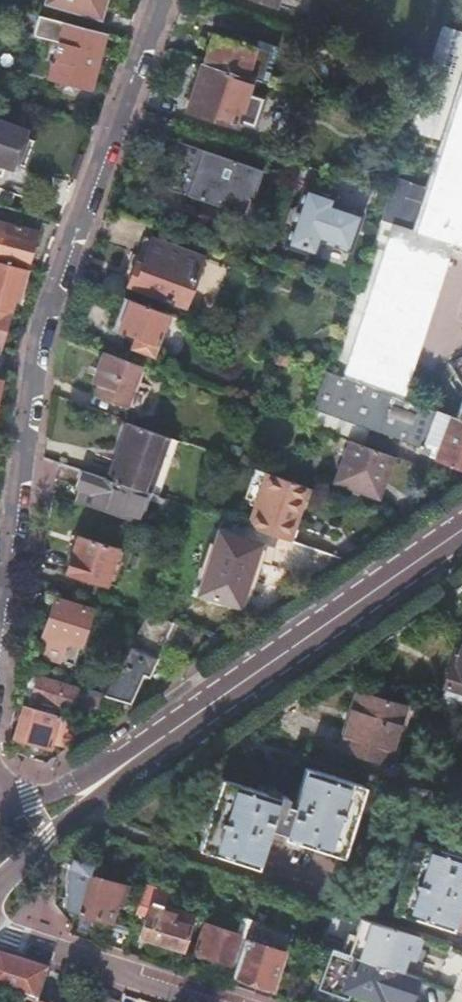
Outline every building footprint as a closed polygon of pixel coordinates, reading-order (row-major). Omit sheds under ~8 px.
[(45,3),(65,8),(67,2),(102,12),(106,0),(46,0),(45,3)] [(64,22),(40,15),(34,35),(59,41),(49,78),(91,89),(107,34),(64,22)] [(333,373),(389,393),(428,272),(406,265),(417,231),(453,242),(460,244),(461,237),(461,31),(443,25),(429,70),(410,130),(445,141),(429,188),(394,178),(389,195),(409,202),(400,226),(396,237),(378,230),(357,297),(342,344),(342,345),(333,371),(333,373)] [(213,33),(203,63),(251,78),(261,81),(270,51),(213,33)] [(251,78),(203,63),(187,112),(235,127),(236,124),(239,125),(240,121),(253,126),(263,99),(246,93),(251,78)] [(326,106),(323,116),(342,122),(345,113),(326,106)] [(2,177),(6,164),(11,166),(13,161),(24,164),(32,140),(21,136),(23,131),(0,123),(0,176),(2,177)] [(257,187),(263,170),(178,140),(172,157),(206,169),(257,187)] [(254,196),(257,187),(206,169),(172,157),(162,186),(241,213),(248,194),(254,196)] [(305,186),(299,202),(360,224),(364,214),(334,204),(337,197),(305,186)] [(381,220),(378,230),(396,237),(400,226),(409,202),(389,195),(381,220)] [(360,224),(299,202),(298,205),(291,209),(288,218),(292,225),(285,246),(316,256),(321,241),(351,251),(360,224)] [(27,270),(37,232),(0,222),(0,263),(27,270)] [(389,393),(403,399),(453,242),(417,231),(406,265),(428,272),(389,393)] [(135,263),(127,285),(185,306),(202,257),(151,239),(142,265),(135,263)] [(27,270),(0,263),(0,310),(9,312),(10,313),(14,301),(18,302),(27,270)] [(167,313),(123,297),(111,330),(136,339),(133,347),(152,355),(167,313)] [(9,312),(0,310),(0,347),(9,312)] [(290,357),(271,350),(267,361),(286,368),(290,357)] [(103,353),(92,383),(97,384),(93,394),(125,405),(140,366),(103,353)] [(322,389),(407,420),(461,440),(461,420),(452,416),(451,416),(450,421),(398,401),(328,374),(322,389)] [(322,389),(316,407),(392,435),(461,460),(461,440),(407,420),(322,389)] [(452,416),(461,420),(461,390),(452,416)] [(316,407),(314,413),(354,428),(397,444),(438,459),(461,468),(461,460),(392,435),(316,407)] [(145,492),(150,494),(158,496),(176,440),(127,423),(110,480),(145,492)] [(354,428),(349,441),(392,456),(397,444),(354,428)] [(392,456),(349,441),(335,482),(378,497),(392,456)] [(265,473),(254,469),(243,502),(255,506),(265,473)] [(82,490),(77,503),(135,521),(145,492),(110,480),(82,470),(77,488),(82,490)] [(255,506),(248,527),(288,541),(293,526),(297,514),(300,515),(308,489),(265,473),(255,506)] [(288,541),(292,542),(297,528),(293,526),(288,541)] [(77,537),(66,573),(105,585),(117,549),(77,537)] [(254,560),(213,546),(197,593),(239,606),(254,560)] [(73,672),(81,647),(93,611),(56,599),(44,635),(51,637),(44,658),(61,663),(59,667),(73,672)] [(148,615),(105,693),(130,701),(144,672),(150,674),(170,622),(154,617),(148,615)] [(456,650),(444,687),(461,693),(461,652),(456,650)] [(34,676),(32,683),(38,685),(34,698),(43,701),(42,705),(58,710),(60,706),(69,709),(72,710),(73,707),(77,694),(88,697),(90,698),(99,701),(101,696),(62,685),(34,676)] [(38,685),(32,683),(27,696),(34,698),(38,685)] [(413,708),(415,699),(379,688),(377,697),(358,690),(340,747),(350,750),(386,762),(405,705),(413,708)] [(84,710),(88,697),(77,694),(73,707),(84,710)] [(60,715),(24,705),(14,738),(50,748),(52,742),(60,715)] [(60,715),(52,742),(61,744),(69,718),(60,715)] [(220,778),(198,848),(256,866),(269,827),(284,832),(282,836),(342,855),(365,785),(306,767),(293,805),(285,802),(287,795),(280,793),(278,796),(220,778)] [(393,911),(452,930),(461,898),(461,854),(416,840),(393,911)] [(91,863),(70,856),(66,867),(66,907),(77,911),(88,874),(91,863)] [(88,874),(77,911),(110,922),(118,898),(123,900),(127,887),(88,874)] [(161,887),(147,882),(137,912),(146,915),(140,935),(181,948),(194,909),(165,898),(161,911),(154,909),(161,887)] [(251,919),(254,909),(245,906),(241,915),(251,919)] [(244,939),(251,919),(241,915),(234,934),(201,923),(192,951),(235,966),(244,939)] [(284,952),(244,939),(235,966),(232,975),(272,988),(284,952)] [(332,947),(317,990),(348,1000),(350,992),(379,1001),(380,1001),(382,996),(400,1001),(410,1001),(418,977),(354,955),(332,947)] [(21,996),(33,1001),(45,969),(0,954),(0,988),(21,996)]
